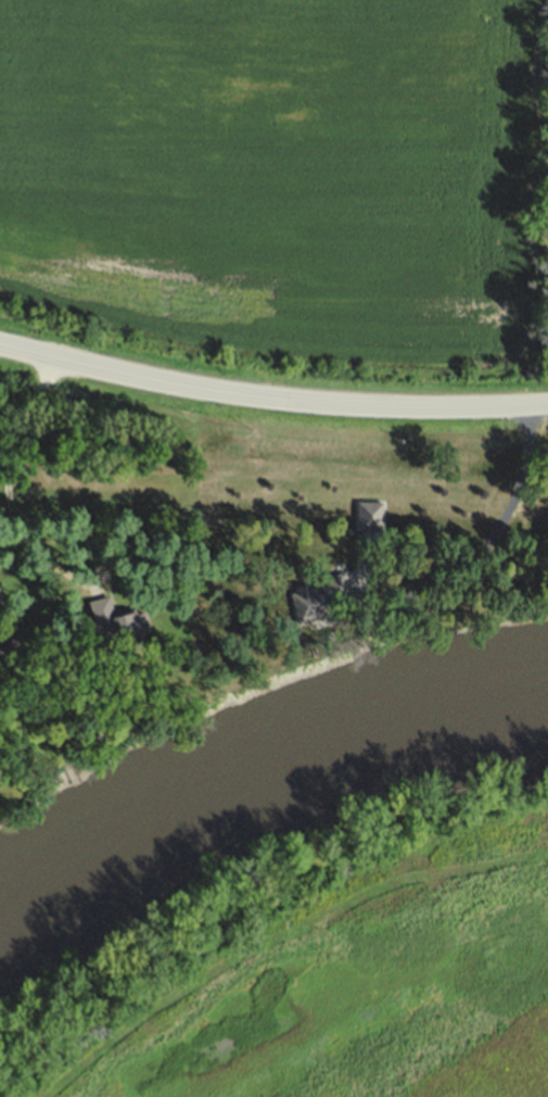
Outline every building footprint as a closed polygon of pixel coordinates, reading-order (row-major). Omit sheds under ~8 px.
[(359,503),(359,527),(383,528),(383,503),(359,503)] [(291,595),(298,626),(346,614),(340,584),(332,587),(330,577),(315,580),(317,590),(309,592),(308,588),(297,591),(298,594),(291,595)] [(87,604),(94,640),(114,635),(116,648),(149,642),(143,616),(110,622),(105,600),(87,604)]
